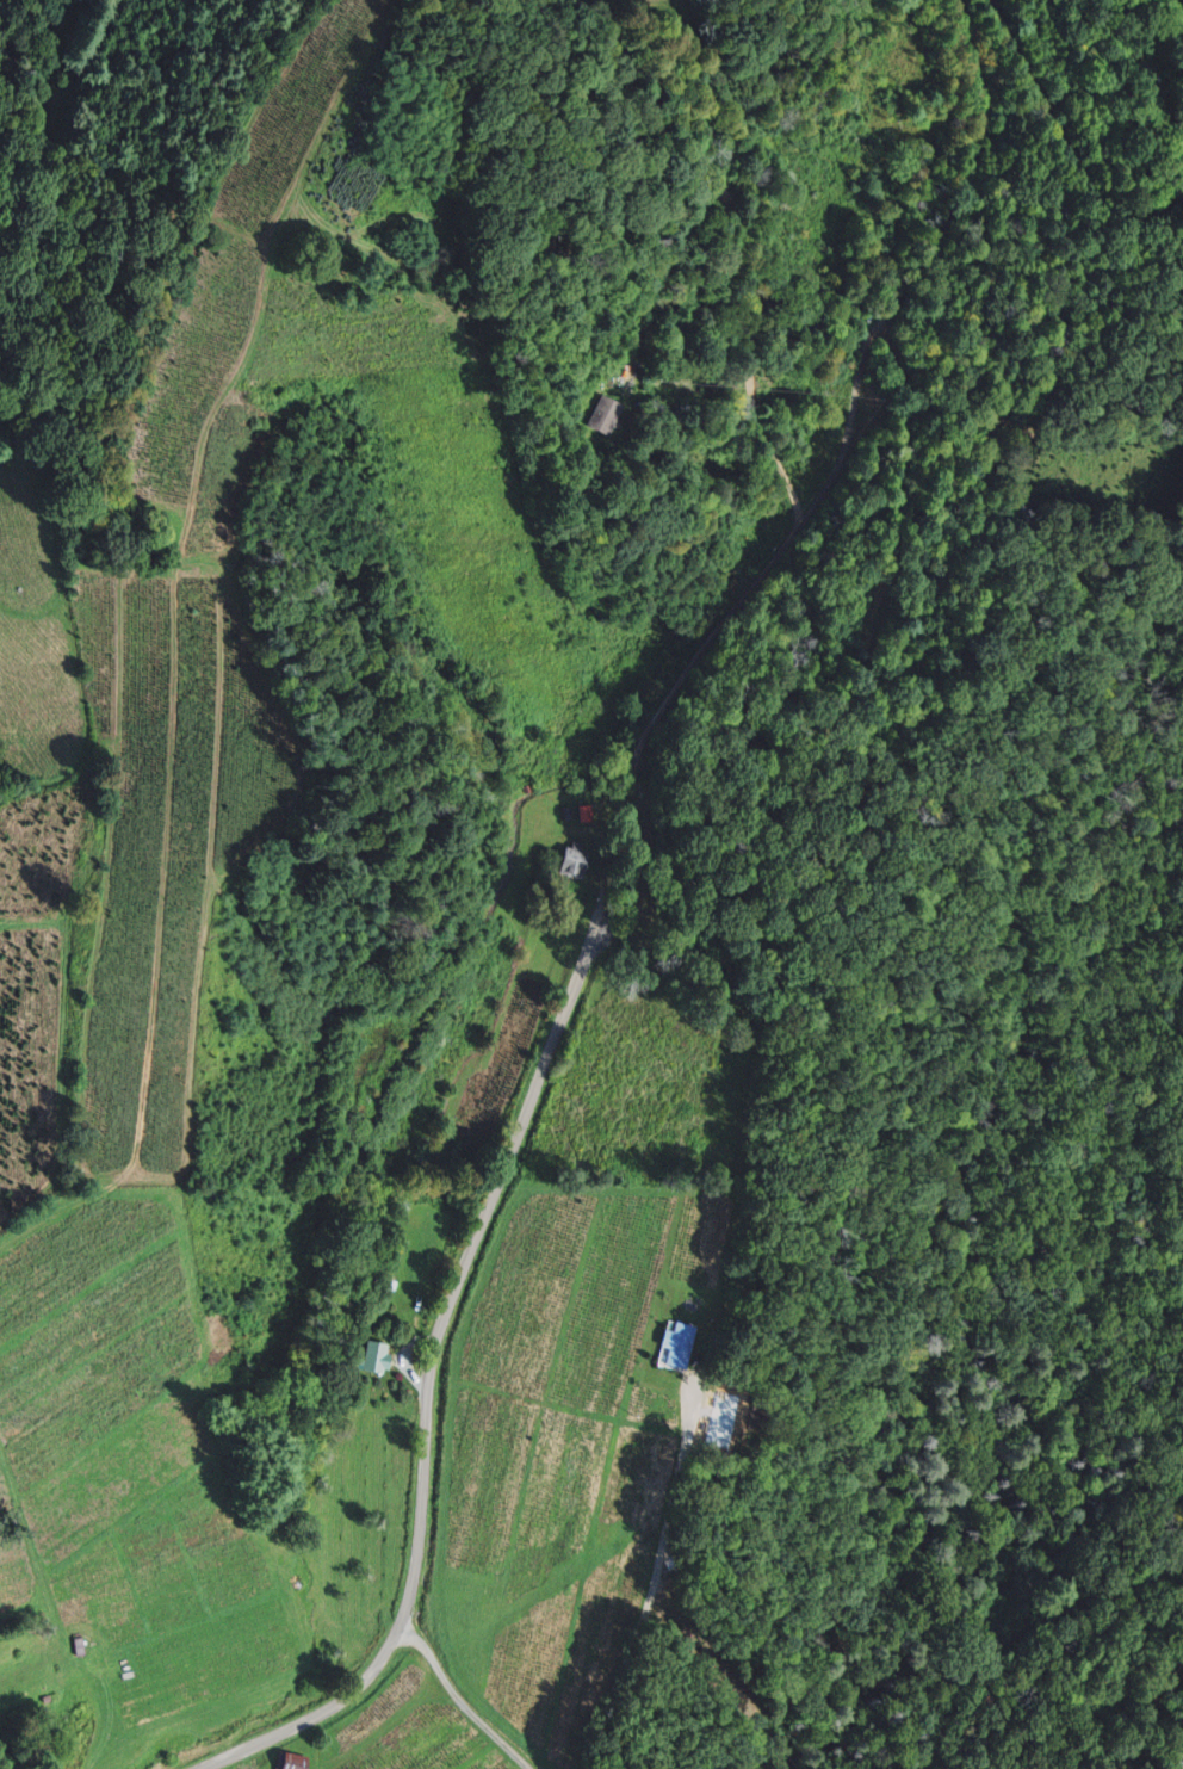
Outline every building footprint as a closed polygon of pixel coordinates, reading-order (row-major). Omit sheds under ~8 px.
[(590,427),(610,437),(627,404),(607,394),(590,427)] [(580,878),(583,845),(556,843),(553,875),(580,878)] [(655,1347),(661,1348),(655,1366),(681,1373),(694,1329),(663,1320),(655,1347)] [(372,1375),(378,1346),(356,1341),(350,1370),(372,1375)] [(92,1637),(76,1641),(80,1656),(96,1652),(92,1637)] [(299,1756),(268,1756),(268,1768),(299,1768),(299,1756)]
